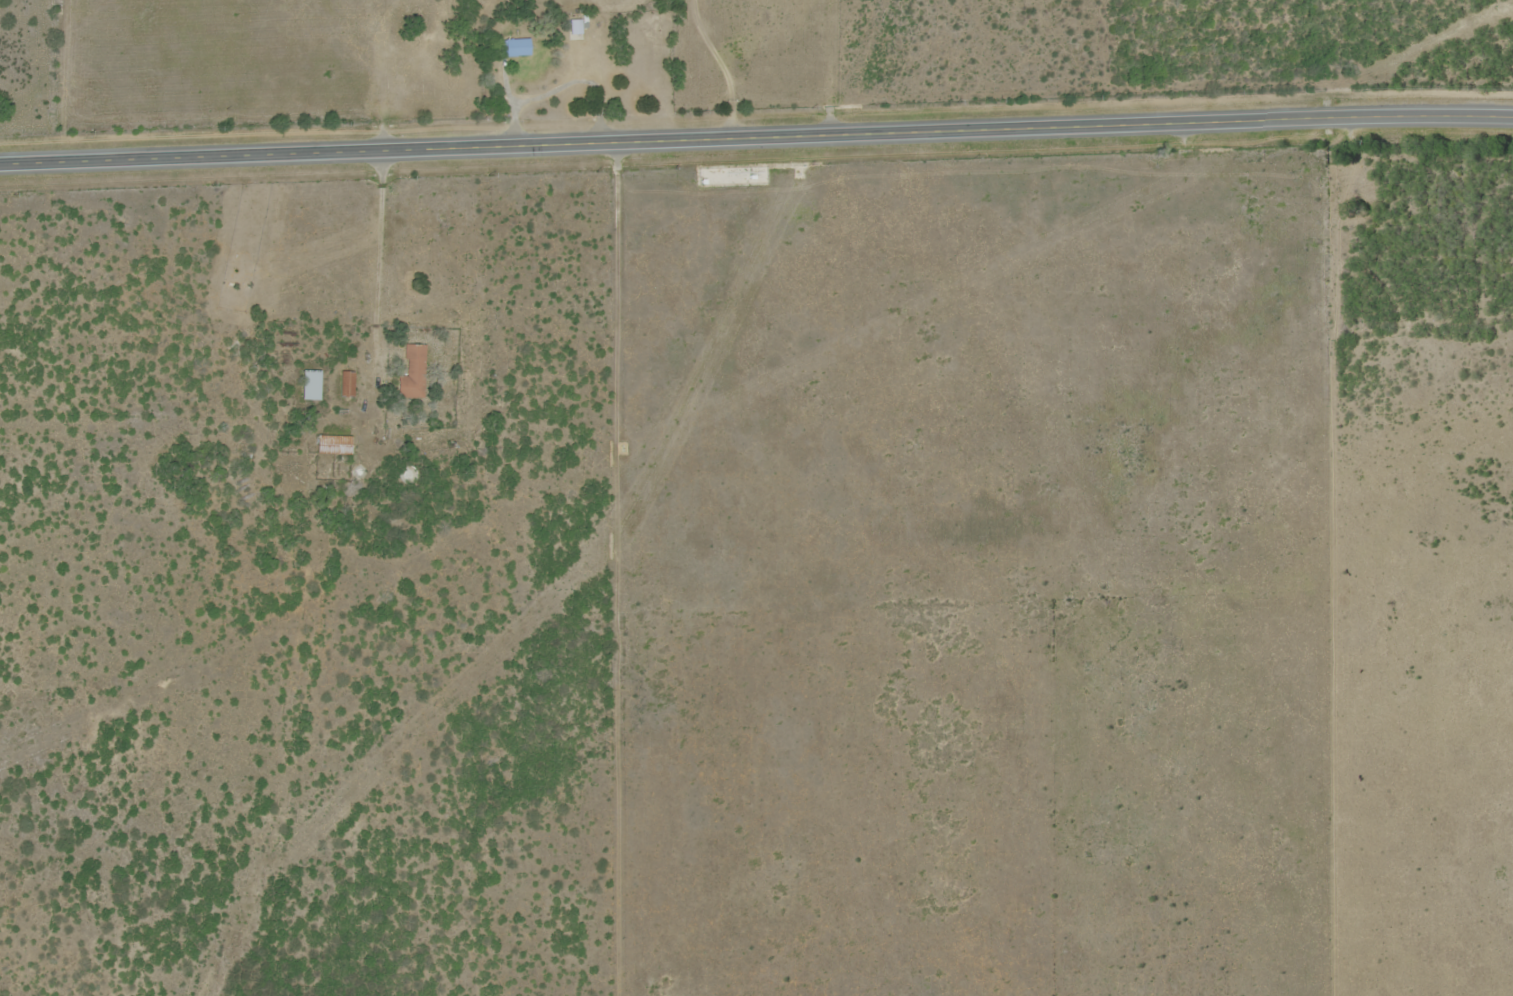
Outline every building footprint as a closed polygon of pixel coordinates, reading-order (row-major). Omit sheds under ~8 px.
[(569,20),(569,37),(580,37),(580,20),(569,20)] [(527,55),(526,38),(497,39),(498,56),(527,55)] [(420,398),(421,344),(402,343),(402,375),(393,375),(393,397),(420,398)] [(298,399),(315,399),(315,370),(298,370),(298,399)] [(351,397),(351,370),(338,370),(338,397),(351,397)] [(313,453),(348,453),(348,435),(313,435),(313,453)]
